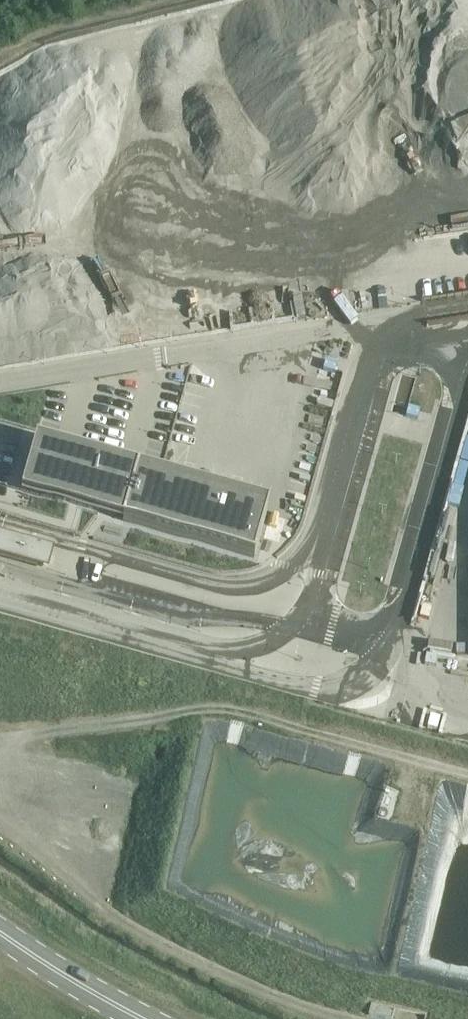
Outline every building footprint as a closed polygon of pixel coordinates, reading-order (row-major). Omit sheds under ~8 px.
[(338,362),(327,359),(324,369),(335,372),(338,362)] [(420,410),(409,407),(406,417),(418,420),(420,410)] [(36,438),(21,492),(32,496),(34,496),(67,505),(70,506),(75,508),(82,510),(94,513),(98,514),(253,558),(254,558),(269,503),(36,438)] [(0,534),(0,556),(38,567),(44,545),(0,533),(0,534)] [(388,693),(379,690),(373,713),(382,715),(388,693)]
